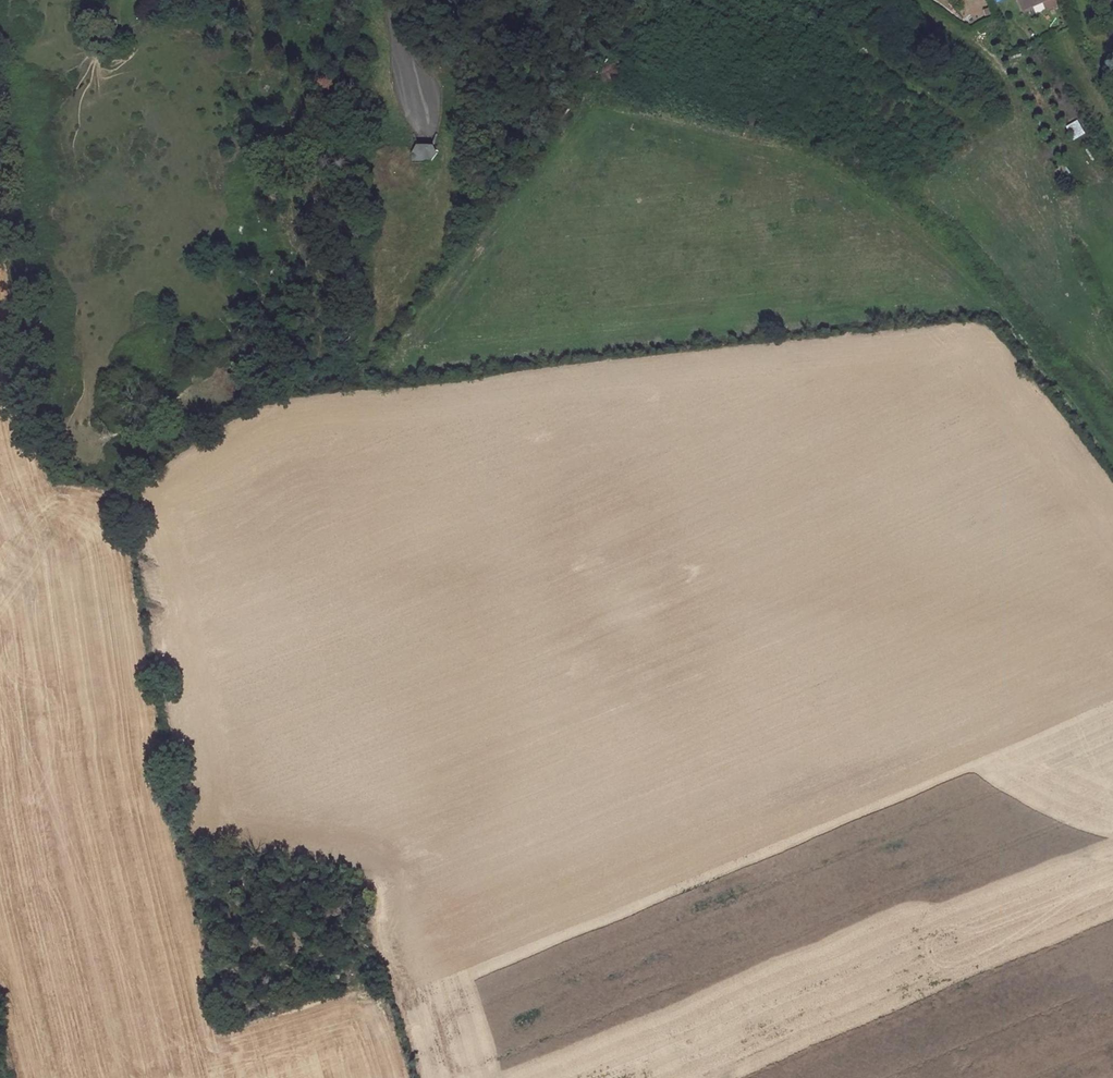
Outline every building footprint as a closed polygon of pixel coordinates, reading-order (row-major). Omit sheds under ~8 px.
[(1024,11),(1045,2),(1048,0),(1019,0),(1024,11)] [(1057,0),(1048,0),(1045,2),(1048,9),(1059,4),(1057,0)] [(116,19),(106,21),(108,42),(119,41),(116,19)] [(417,144),(413,153),(413,162),(430,162),(438,152),(433,145),(417,144)] [(236,316),(222,319),(224,335),(238,332),(236,316)]
